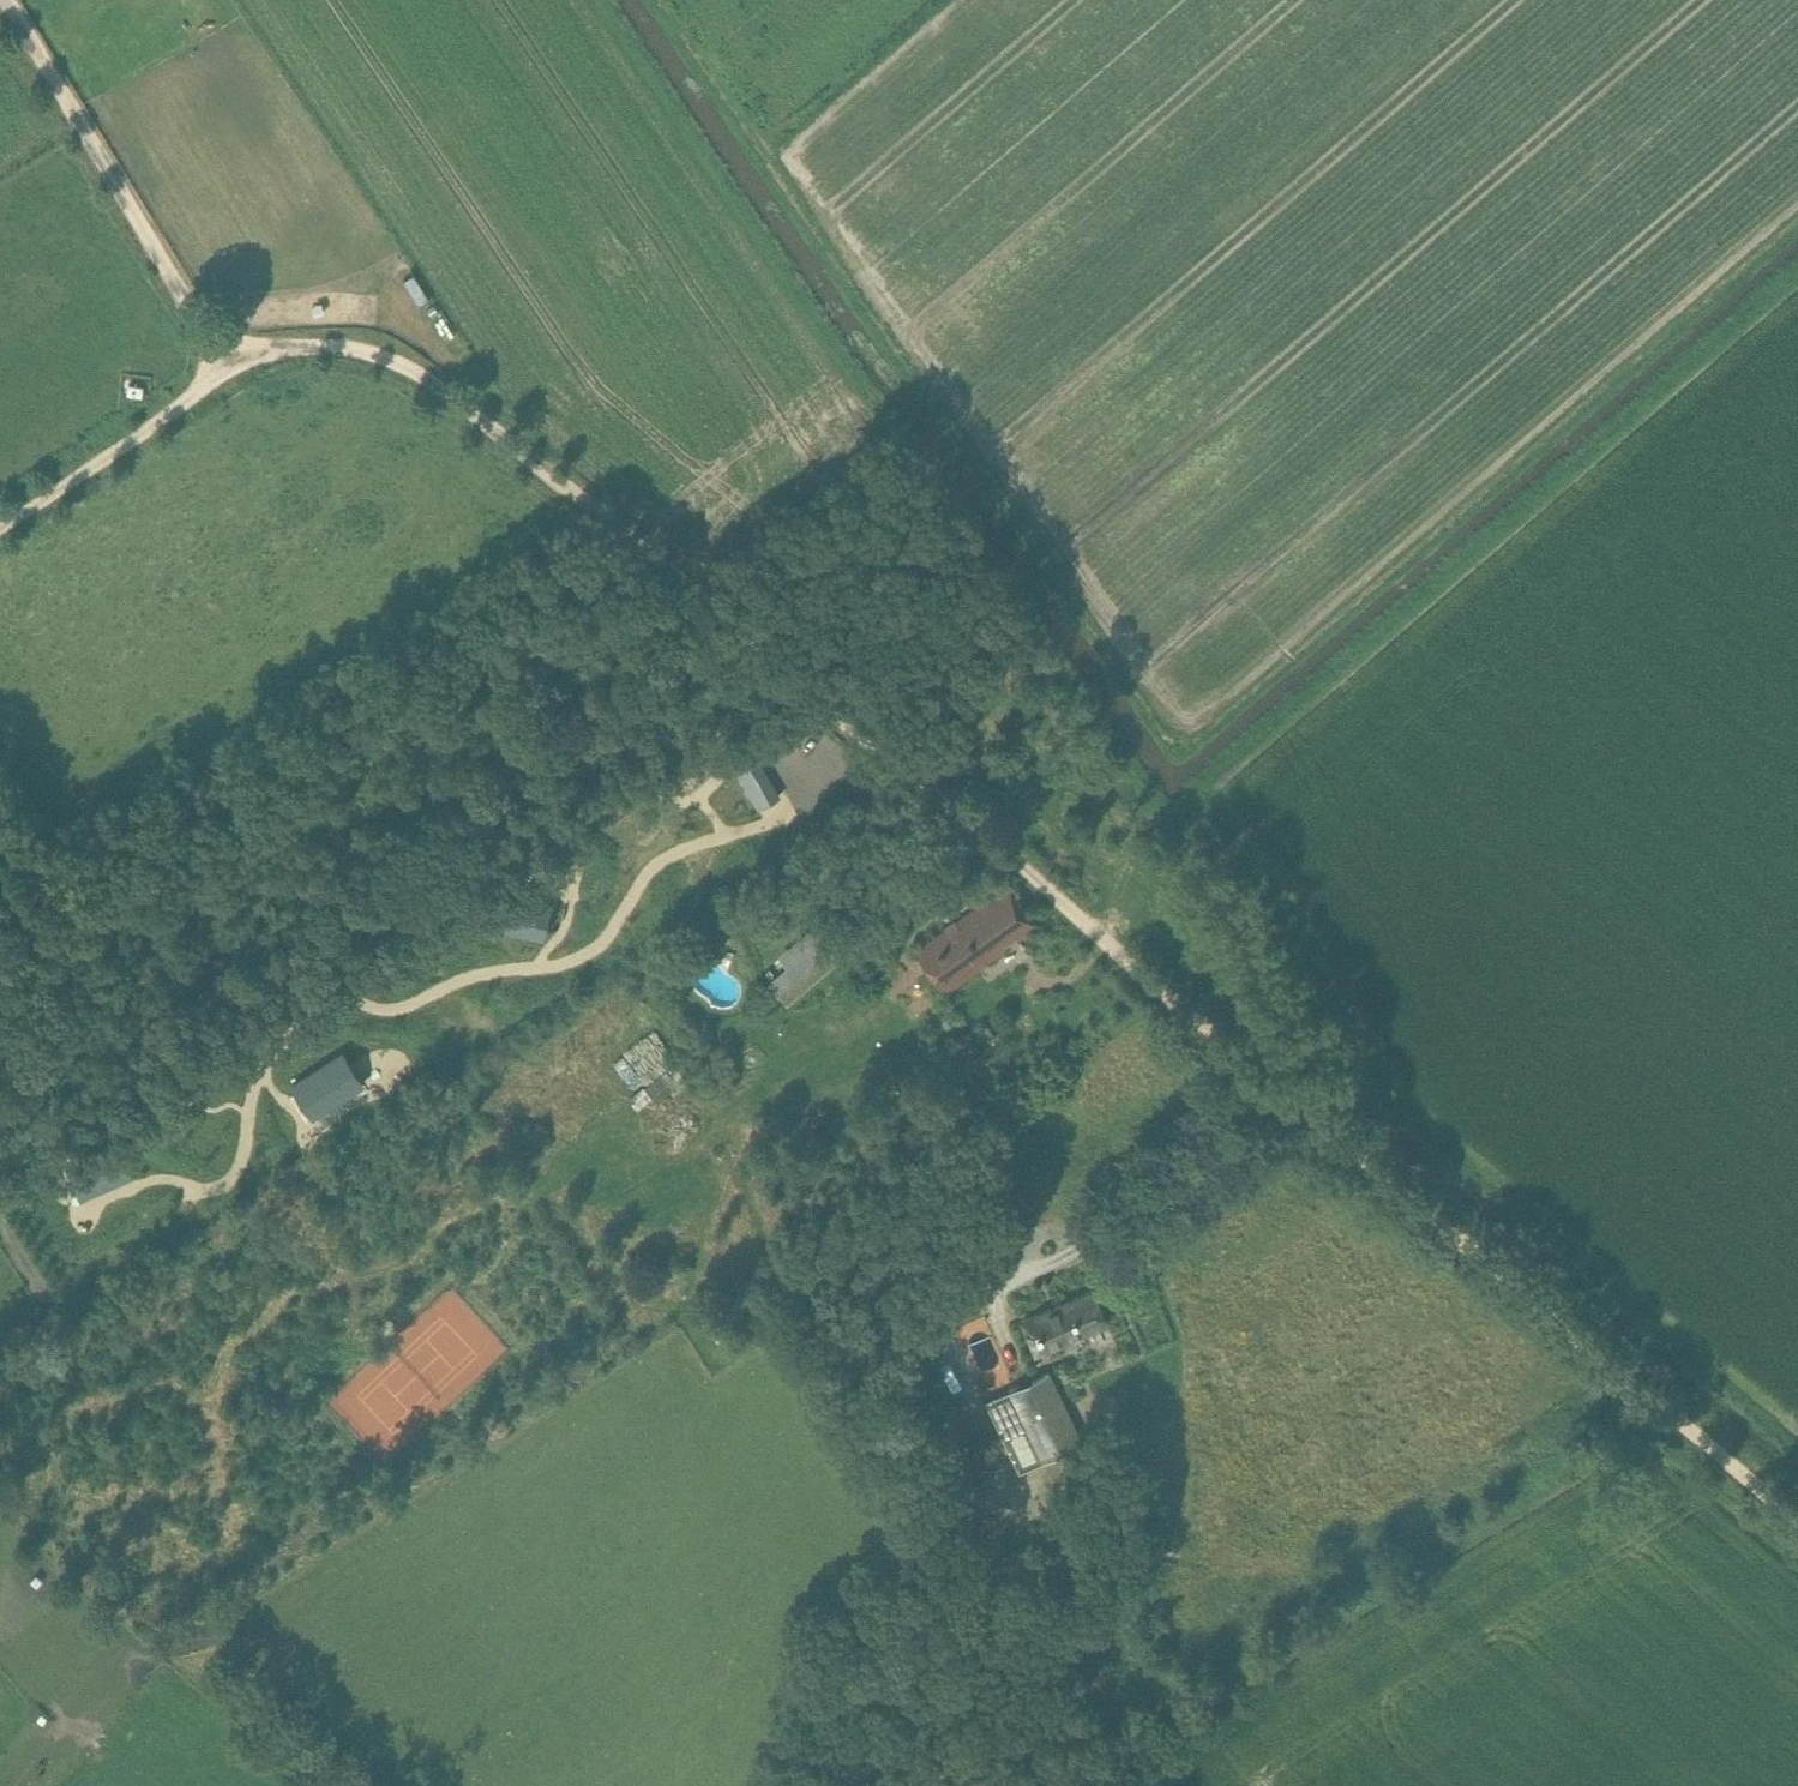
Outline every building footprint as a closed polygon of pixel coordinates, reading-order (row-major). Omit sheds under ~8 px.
[(752,745),(730,757),(749,791),(771,779),(752,745)] [(1008,885),(921,948),(951,990),(992,961),(988,956),(1021,933),(1022,935),(1037,924),(1008,885)] [(490,894),(485,923),(543,935),(549,906),(490,894)] [(343,1052),(293,1084),(313,1116),(364,1084),(343,1052)] [(200,1085),(191,1092),(197,1102),(207,1095),(200,1085)] [(120,1144),(69,1168),(82,1200),(134,1176),(120,1144)] [(1023,1320),(1037,1353),(1107,1323),(1094,1290),(1023,1320)] [(382,1339),(395,1326),(389,1319),(375,1332),(382,1339)] [(1049,1373),(1008,1392),(1041,1461),(1081,1441),(1049,1373)] [(927,1422),(958,1492),(986,1479),(957,1409),(927,1422)]
